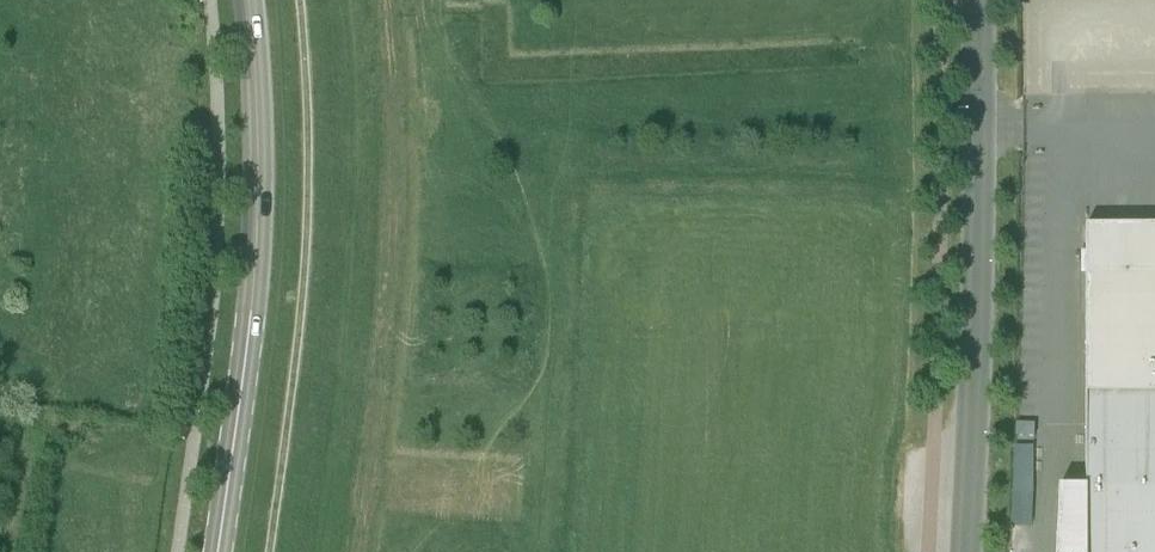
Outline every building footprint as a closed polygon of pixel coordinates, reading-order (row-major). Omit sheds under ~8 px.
[(1085,488),(1059,488),(1055,551),(1154,551),(1154,227),(1085,227),(1085,394),(1085,488)] [(1018,444),(1016,491),(1034,491),(1036,444),(1018,444)]
